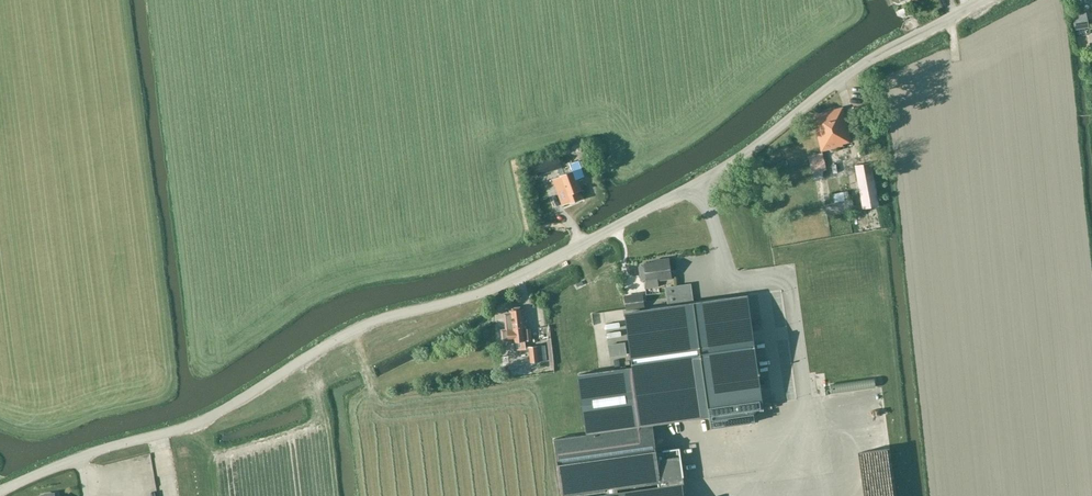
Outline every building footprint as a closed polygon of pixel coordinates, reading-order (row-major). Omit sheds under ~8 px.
[(1086,27),(1084,17),(1083,14),(1070,16),(1072,29),(1086,27)] [(842,144),(851,141),(843,107),(812,115),(821,151),(843,146),(842,144)] [(808,156),(814,180),(823,178),(824,170),(827,170),(822,152),(808,156)] [(862,209),(879,206),(872,163),(855,166),(862,209)] [(574,170),(560,176),(564,188),(557,191),(562,205),(570,203),(570,204),(581,200),(575,184),(579,183),(574,170)] [(846,190),(830,192),(831,202),(847,199),(846,190)] [(827,215),(855,210),(852,199),(825,204),(827,215)] [(672,278),(669,259),(669,258),(653,260),(654,261),(645,262),(645,263),(640,264),(639,266),(640,280),(643,282),(647,281),(672,278)] [(627,309),(644,307),(642,294),(625,296),(627,309)] [(633,367),(578,375),(587,434),(652,425),(652,423),(708,415),(710,428),(754,422),(752,409),(765,407),(749,296),(723,299),(625,313),(633,367)] [(506,329),(502,330),(503,341),(509,340),(514,340),(515,349),(521,348),(524,348),(523,341),(532,340),(530,327),(524,328),(522,310),(521,310),(510,311),(511,313),(505,313),(506,329)] [(625,343),(608,346),(610,358),(626,355),(625,343)] [(530,362),(539,362),(538,346),(529,347),(530,362)] [(384,362),(376,365),(378,370),(386,367),(384,362)] [(554,439),(562,494),(602,488),(606,494),(593,495),(684,495),(682,484),(684,484),(679,448),(656,452),(652,425),(587,434),(554,439)] [(694,432),(695,437),(704,436),(704,431),(696,431),(696,427),(683,429),(684,433),(694,432)] [(696,458),(714,455),(713,449),(695,452),(696,458)] [(820,474),(818,467),(801,471),(803,478),(820,474)]
